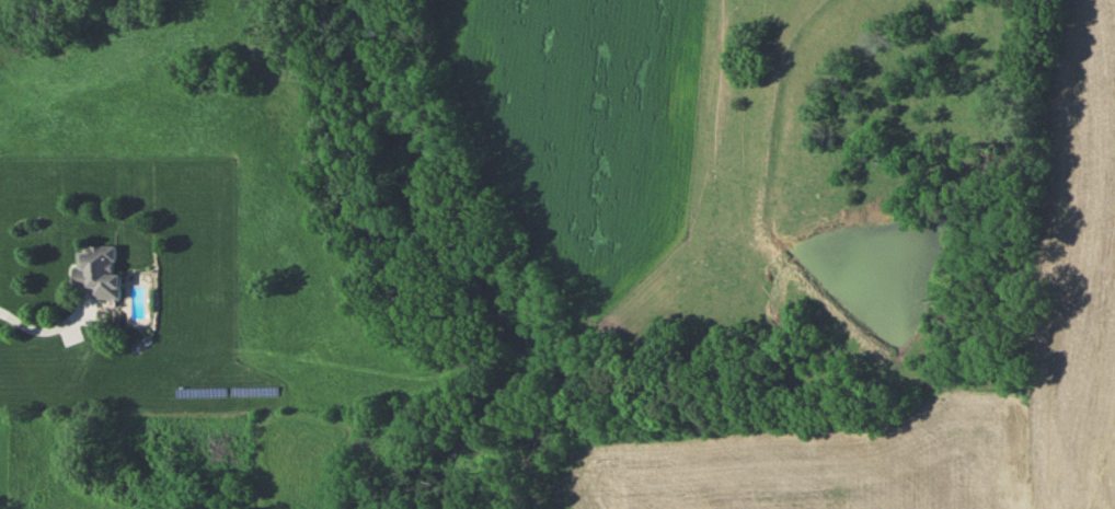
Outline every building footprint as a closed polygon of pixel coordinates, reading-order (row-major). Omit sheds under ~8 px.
[(89,298),(117,298),(118,245),(74,244),(73,287),(90,287),(89,298)]
